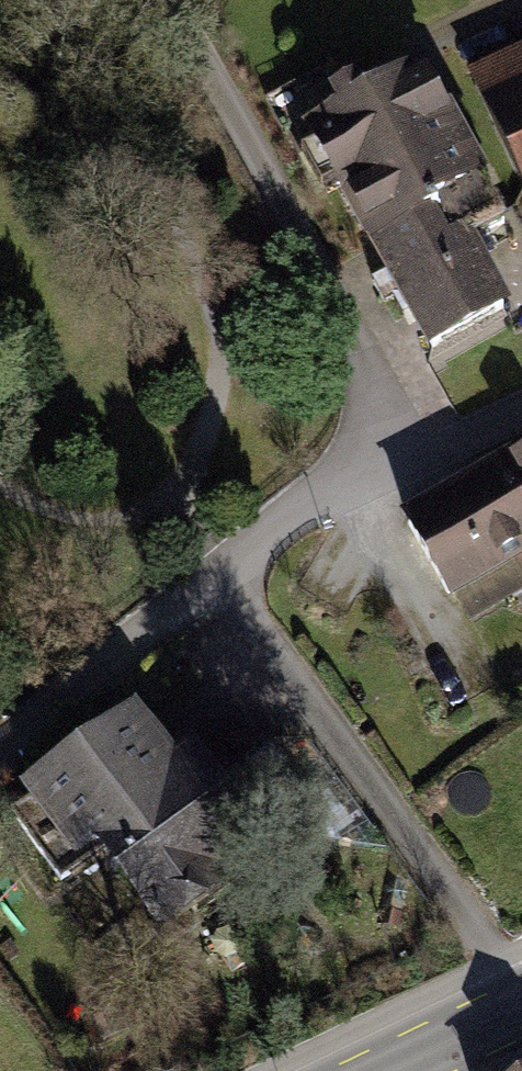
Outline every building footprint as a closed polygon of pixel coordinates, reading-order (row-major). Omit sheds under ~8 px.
[(521,187),(521,63),(475,85),(521,187)] [(311,128),(364,223),(471,164),(419,69),(311,128)] [(471,164),(364,223),(432,346),(503,307),(467,243),(503,222),(471,164)] [(409,524),(448,592),(521,549),(521,457),(409,524)] [(103,749),(13,814),(61,881),(111,845),(163,917),(209,884),(200,870),(241,840),(190,770),(171,784),(127,724),(99,745),(103,749)]
